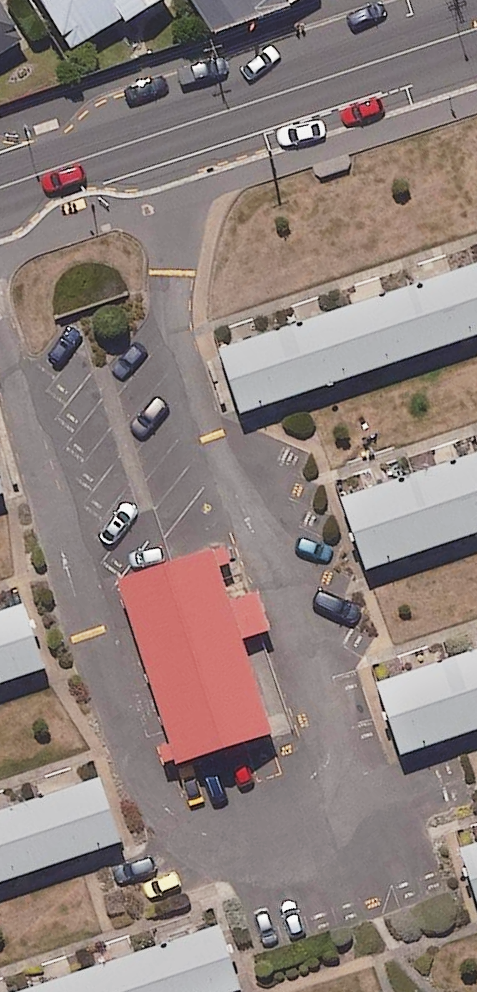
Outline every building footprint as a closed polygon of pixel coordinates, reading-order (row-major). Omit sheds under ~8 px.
[(26,34),(5,0),(0,0),(0,50),(26,34)] [(74,42),(128,10),(132,17),(161,0),(48,0),(74,42)] [(220,32),(257,8),(265,19),(294,0),(200,0),(220,32)] [(228,351),(251,417),(476,338),(476,264),(228,351)] [(339,499),(364,570),(476,530),(476,450),(339,499)] [(285,728),(224,550),(118,586),(178,764),(285,728)] [(20,607),(0,614),(0,689),(44,674),(20,607)] [(378,688),(403,756),(456,736),(476,729),(476,653),(378,688)] [(102,774),(0,810),(0,881),(124,837),(102,774)] [(464,848),(476,885),(476,844),(464,848)] [(230,929),(50,991),(241,991),(250,989),(230,929)]
